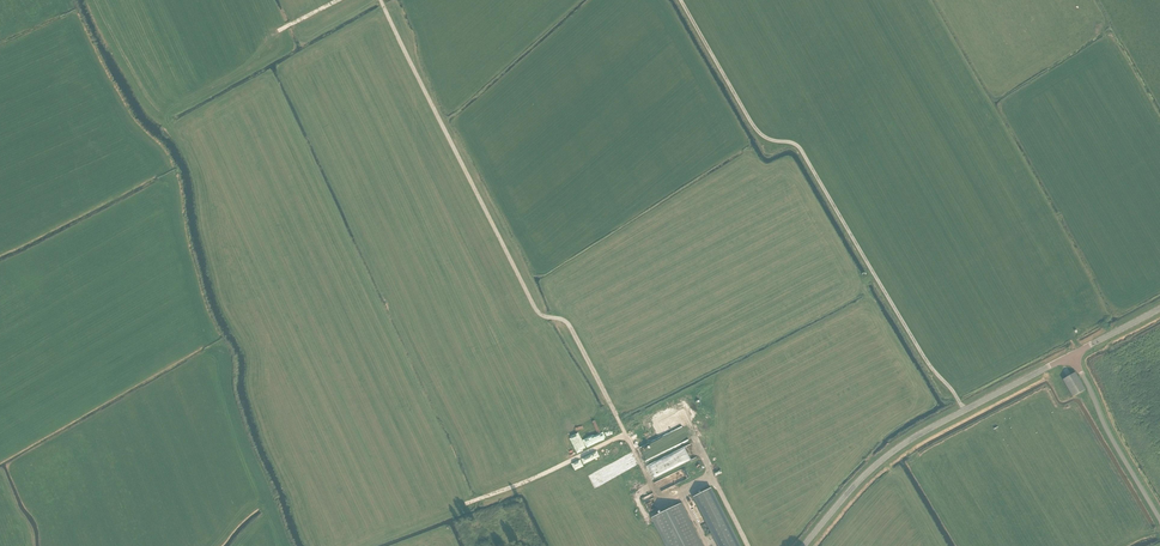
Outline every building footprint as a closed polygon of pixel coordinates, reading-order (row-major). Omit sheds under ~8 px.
[(1073,397),(1085,389),(1075,372),(1063,379),(1073,397)] [(634,441),(640,455),(659,447),(656,439),(653,441),(652,437),(643,440),(642,438),(634,441)] [(685,467),(655,480),(657,486),(662,483),(663,485),(688,474),(685,467)] [(711,488),(693,497),(718,545),(741,545),(711,488)] [(696,532),(681,503),(651,518),(665,545),(703,545),(696,532)]
